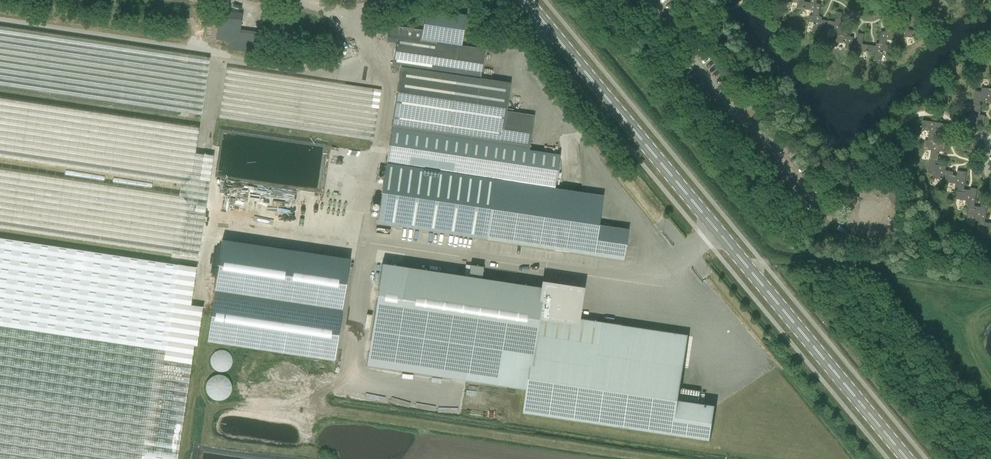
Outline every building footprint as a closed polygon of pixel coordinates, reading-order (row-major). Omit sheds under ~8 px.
[(804,10),(805,3),(805,0),(788,0),(788,3),(798,4),(797,9),(804,10)] [(805,3),(804,10),(813,12),(813,16),(819,17),(821,5),(817,4),(817,0),(811,0),(811,3),(805,3)] [(460,45),(461,37),(464,15),(425,9),(422,31),(389,26),(387,40),(397,42),(393,66),(401,68),(386,162),(554,188),(559,155),(529,151),(535,116),(507,112),(511,83),(481,78),(486,49),(460,45)] [(220,11),(215,40),(230,42),(228,50),(259,55),(263,33),(240,30),(242,14),(220,11)] [(838,31),(837,35),(843,36),(844,29),(845,29),(845,24),(841,23),(843,13),(836,12),(835,22),(829,22),(829,23),(828,29),(838,31)] [(819,17),(813,16),(810,16),(809,23),(814,23),(812,33),(820,35),(821,28),(828,29),(829,23),(822,22),(823,18),(819,17)] [(898,29),(897,34),(896,42),(903,43),(904,38),(914,39),(915,31),(909,30),(910,20),(904,19),(902,30),(898,29)] [(879,44),(886,45),(887,40),(896,42),(897,34),(892,33),(893,23),(887,22),(885,32),(881,32),(879,44)] [(845,50),(851,51),(852,43),(853,43),(854,38),(850,37),(851,30),(845,29),(844,29),(843,36),(837,35),(836,43),(846,44),(845,50)] [(868,53),(869,47),(869,46),(863,45),(864,35),(858,34),(857,44),(853,43),(852,43),(851,51),(851,56),(857,57),(858,52),(868,53)] [(876,48),(869,47),(868,53),(875,54),(874,61),(881,62),(883,52),(888,52),(889,46),(886,45),(879,44),(876,44),(876,48)] [(381,91),(227,68),(219,118),(373,142),(381,91)] [(975,104),(981,105),(981,102),(990,103),(990,89),(983,88),(982,92),(977,91),(975,104)] [(199,129),(0,99),(0,229),(199,259),(213,159),(213,156),(195,154),(199,129)] [(983,105),(981,105),(975,104),(973,113),(970,113),(969,116),(965,116),(964,122),(985,125),(986,116),(981,115),(983,105)] [(929,132),(928,141),(936,142),(937,132),(942,133),(944,124),(923,121),(922,128),(926,128),(925,131),(929,132)] [(936,142),(928,141),(925,140),(924,147),(928,148),(927,151),(931,151),(930,160),(936,161),(938,161),(939,152),(944,153),(946,143),(936,142)] [(933,179),(946,181),(947,175),(953,176),(953,172),(946,171),(946,167),(935,165),(936,161),(930,160),(928,174),(933,175),(933,179)] [(628,230),(598,226),(602,196),(386,164),(377,224),(623,260),(628,230)] [(958,188),(957,192),(963,193),(964,189),(967,173),(957,171),(957,176),(953,176),(947,175),(946,181),(946,183),(955,184),(954,188),(958,188)] [(271,196),(273,184),(222,176),(220,188),(271,196)] [(977,189),(970,188),(970,190),(964,189),(963,193),(957,192),(956,200),(965,201),(965,205),(968,205),(967,209),(974,210),(975,206),(977,189)] [(848,207),(854,210),(859,198),(853,195),(848,207)] [(980,207),(975,206),(974,210),(967,209),(966,217),(976,218),(975,221),(978,222),(978,226),(984,227),(985,223),(987,206),(981,205),(980,207)] [(838,230),(847,238),(850,234),(841,226),(838,230)] [(193,346),(196,347),(202,307),(191,306),(196,268),(0,239),(0,458),(177,458),(193,346)] [(349,260),(222,240),(207,342),(333,362),(349,260)] [(524,413),(710,441),(715,407),(679,402),(684,368),(634,360),(639,329),(576,319),(576,323),(538,318),(543,289),(481,280),(483,268),(470,266),(468,278),(382,265),(366,366),(527,390),(524,413)] [(543,285),(543,289),(538,318),(576,323),(576,319),(578,310),(580,310),(581,301),(579,301),(580,291),(543,285)] [(211,375),(206,388),(225,395),(230,381),(211,375)]
